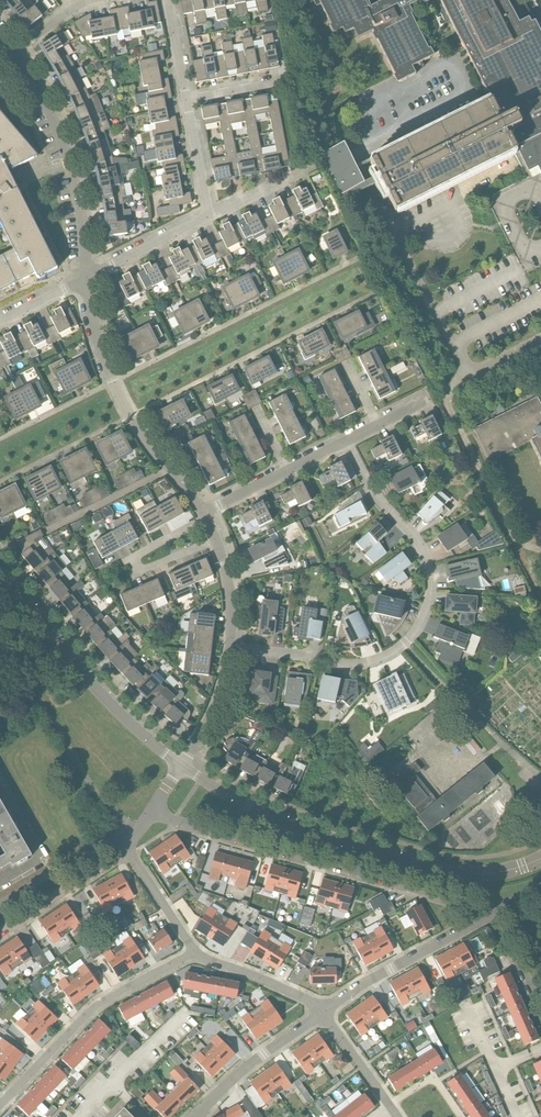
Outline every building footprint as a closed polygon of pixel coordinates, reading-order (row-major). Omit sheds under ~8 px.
[(34,6),(29,0),(12,0),(8,4),(13,10),(20,18),(34,6)] [(205,11),(202,0),(181,0),(184,15),(194,13),(197,25),(207,23),(205,11)] [(225,7),(224,0),(202,0),(205,11),(215,9),(217,21),(228,19),(225,7)] [(246,15),(248,15),(246,3),(245,0),(224,0),(225,7),(236,5),(238,17),(239,17),(240,21),(247,20),(246,15)] [(246,3),(256,1),(258,13),(269,11),(266,0),(245,0),(246,3)] [(371,7),(368,0),(313,0),(316,7),(321,4),(331,25),(330,26),(334,34),(343,29),(345,34),(354,29),(358,39),(373,31),(374,33),(372,34),(376,42),(378,41),(395,76),(393,77),(397,84),(416,75),(414,70),(421,67),(419,64),(434,56),(431,49),(429,50),(411,15),(413,14),(409,7),(422,0),(424,5),(434,0),(385,0),(371,7)] [(486,92),(487,91),(490,99),(370,160),(372,162),(370,162),(374,169),(369,172),(372,179),(364,183),(344,143),(316,157),(336,197),(340,196),(343,201),(375,185),(383,201),(389,199),(396,213),(397,212),(398,214),(457,185),(516,155),(515,153),(516,152),(515,149),(517,147),(529,171),(538,166),(540,172),(540,34),(535,22),(531,24),(529,19),(532,17),(524,1),(511,8),(507,0),(440,0),(486,92)] [(140,12),(143,30),(155,28),(155,24),(161,23),(157,1),(147,3),(149,11),(140,12)] [(28,28),(32,25),(49,11),(41,2),(35,7),(34,6),(20,18),(28,28)] [(131,33),(143,30),(140,12),(130,14),(129,7),(119,9),(123,30),(125,36),(131,35),(131,33)] [(117,31),(123,30),(119,9),(109,10),(111,18),(102,20),(105,37),(117,35),(117,31)] [(93,40),(105,37),(102,20),(92,21),(91,14),(87,16),(77,21),(75,23),(84,38),(92,36),(93,40)] [(48,57),(63,47),(71,42),(64,32),(41,47),(48,57)] [(194,44),(211,42),(209,33),(193,35),(194,44)] [(269,64),(278,62),(273,34),(263,36),(265,48),(255,50),(257,66),(258,72),(270,70),(269,64)] [(248,67),(257,66),(255,50),(252,38),(242,40),(244,52),(234,54),(237,70),(238,76),(249,74),(248,67)] [(228,71),(237,70),(234,54),(232,42),(222,44),(224,56),(214,58),(216,74),(217,80),(229,78),(228,71)] [(207,75),(216,74),(214,58),(212,45),(201,47),(204,60),(193,62),(197,84),(198,84),(208,82),(207,75)] [(57,72),(73,63),(70,57),(63,47),(48,57),(54,67),(57,72)] [(142,74),(160,71),(158,62),(165,61),(163,51),(142,54),(143,61),(139,62),(142,74)] [(65,88),(81,78),(76,68),(73,63),(57,72),(60,78),(65,88)] [(149,93),(171,89),(169,79),(161,80),(160,71),(142,74),(144,87),(148,86),(149,93)] [(73,104),(90,95),(88,90),(81,78),(65,88),(71,98),(73,104)] [(149,112),(167,109),(165,100),(172,99),(171,89),(149,93),(135,95),(137,105),(147,103),(149,112)] [(80,119),(102,108),(98,98),(96,94),(90,96),(90,95),(73,104),(76,110),(80,119)] [(273,133),(284,131),(278,101),(268,103),(267,96),(251,99),(252,106),(258,136),(259,135),(255,116),(270,113),(273,133)] [(249,137),(258,136),(252,106),(243,107),(242,101),(226,104),(228,110),(233,140),(234,140),(231,124),(246,122),(249,137)] [(224,142),(233,140),(228,110),(219,112),(217,106),(201,109),(202,109),(205,125),(220,122),(224,142)] [(87,137),(105,132),(102,125),(98,113),(103,111),(102,108),(80,119),(85,131),(87,137)] [(156,131),(178,127),(176,117),(169,118),(167,109),(149,112),(151,125),(155,124),(156,131)] [(8,179),(3,173),(31,149),(0,112),(0,155),(2,158),(0,159),(0,216),(18,251),(0,260),(0,292),(35,274),(38,279),(58,269),(44,241),(43,241),(17,189),(8,179)] [(156,150),(174,147),(172,138),(180,137),(178,127),(156,131),(158,137),(154,138),(156,150)] [(280,162),(289,161),(284,131),(273,133),(276,146),(261,148),(259,135),(258,136),(264,166),(265,172),(281,169),(280,162)] [(93,156),(112,152),(107,137),(105,132),(87,137),(89,144),(93,156)] [(255,167),(264,166),(258,136),(249,137),(251,151),(237,154),(234,140),(233,140),(239,170),(240,177),(256,173),(255,167)] [(230,172),(239,170),(233,140),(224,142),(226,156),(211,159),(215,181),(231,178),(230,172)] [(164,169),(185,165),(183,155),(176,156),(174,147),(156,150),(159,163),(162,162),(164,169)] [(145,150),(146,161),(157,159),(155,148),(145,150)] [(116,169),(116,167),(122,165),(128,164),(127,158),(113,157),(112,152),(93,156),(96,166),(98,173),(116,169)] [(131,162),(133,167),(141,165),(139,159),(131,162)] [(163,188),(181,185),(180,176),(187,175),(185,165),(164,169),(165,175),(161,176),(163,188)] [(101,188),(120,185),(117,173),(116,169),(98,173),(99,178),(101,188)] [(319,174),(311,178),(313,183),(321,179),(319,174)] [(131,195),(126,196),(124,185),(120,185),(101,188),(104,201),(105,208),(124,206),(124,204),(132,202),(131,195)] [(181,185),(163,188),(166,201),(170,200),(171,207),(192,203),(190,193),(183,194),(181,185)] [(303,212),(315,206),(311,197),(306,189),(301,191),(300,188),(293,191),(295,196),(289,198),(298,215),(304,212),(303,212)] [(317,194),(311,197),(315,206),(317,211),(324,207),(317,194)] [(290,219),(298,215),(289,198),(282,202),(280,198),(273,201),(274,205),(269,207),(273,216),(278,224),(289,219),(290,219)] [(108,224),(126,222),(125,210),(124,206),(105,208),(106,213),(108,224)] [(255,239),(266,234),(261,222),(256,214),(251,216),(250,213),(243,216),(245,221),(238,224),(246,241),(254,237),(255,239)] [(278,224),(273,216),(267,219),(274,233),(280,229),(278,224)] [(266,234),(267,236),(274,233),(267,219),(261,222),(266,234)] [(109,237),(136,233),(135,221),(126,222),(108,224),(109,237)] [(240,244),(246,241),(238,224),(232,227),(230,223),(223,227),(224,230),(219,233),(223,241),(228,250),(239,244),(240,244)] [(337,232),(324,238),(334,259),(347,252),(337,232)] [(204,262),(215,256),(211,247),(207,239),(201,242),(200,238),(193,242),(195,246),(188,249),(199,270),(202,268),(200,265),(204,263),(204,262)] [(228,250),(223,241),(217,244),(224,258),(227,256),(230,255),(228,250)] [(211,247),(215,256),(217,261),(224,258),(217,244),(211,247)] [(196,271),(199,270),(188,249),(182,252),(180,248),(173,252),(174,255),(169,258),(173,266),(178,275),(189,269),(190,270),(194,268),(196,271)] [(287,257),(297,277),(309,272),(299,251),(287,257)] [(284,284),(297,277),(287,257),(274,263),(284,284)] [(154,287),(165,281),(161,272),(157,264),(151,267),(150,263),(143,267),(145,271),(138,274),(146,291),(154,288),(154,287)] [(181,280),(178,275),(173,266),(167,269),(174,283),(181,280)] [(161,272),(165,281),(167,286),(174,283),(167,269),(161,272)] [(140,295),(146,291),(138,274),(132,278),(130,273),(123,277),(124,280),(119,283),(123,291),(128,300),(139,294),(140,295)] [(238,282),(248,302),(259,297),(254,288),(261,284),(257,277),(251,281),(249,276),(238,282)] [(234,309),(248,302),(238,282),(224,289),(234,309)] [(128,300),(123,291),(117,294),(124,308),(131,305),(128,300)] [(115,307),(116,312),(124,308),(117,294),(107,299),(108,308),(115,307)] [(186,308),(196,328),(209,322),(199,302),(186,308)] [(55,326),(60,334),(71,329),(79,326),(70,309),(63,312),(61,308),(54,311),(56,315),(51,317),(55,326)] [(184,334),(196,328),(186,308),(174,314),(184,334)] [(358,313),(336,324),(343,339),(366,328),(358,313)] [(46,341),(42,332),(38,324),(33,326),(31,323),(24,327),(26,331),(20,334),(28,351),(34,362),(39,359),(37,356),(39,355),(35,348),(35,347),(46,341)] [(55,326),(49,329),(55,343),(62,339),(60,334),(55,326)] [(159,347),(155,340),(162,336),(157,327),(150,331),(149,327),(136,333),(147,353),(159,347)] [(49,329),(42,332),(46,341),(49,346),(55,343),(49,329)] [(322,331),(299,343),(306,358),(329,346),(322,331)] [(5,351),(10,360),(21,354),(21,355),(28,351),(20,334),(13,337),(11,333),(4,337),(6,340),(1,343),(5,351)] [(135,359),(147,353),(136,333),(124,339),(135,359)] [(345,346),(339,349),(345,360),(351,357),(345,346)] [(339,349),(334,352),(339,363),(345,360),(339,349)] [(370,380),(386,372),(375,350),(359,358),(370,380)] [(0,353),(0,357),(5,368),(12,365),(10,360),(5,351),(0,353)] [(268,358),(246,370),(253,385),(276,373),(268,358)] [(68,367),(78,388),(91,381),(80,361),(68,367)] [(66,394),(78,388),(68,367),(56,373),(66,394)] [(329,398),(345,390),(335,370),(319,378),(329,398)] [(386,372),(370,380),(380,400),(396,392),(386,372)] [(232,377),(209,388),(216,403),(239,391),(232,377)] [(19,392),(29,412),(41,407),(30,386),(19,392)] [(345,390),(329,398),(340,420),(356,412),(345,390)] [(255,391),(249,394),(255,406),(261,403),(255,391)] [(16,419),(29,412),(19,392),(6,399),(16,419)] [(249,394),(243,397),(249,409),(255,406),(249,394)] [(279,424),(295,416),(285,395),(269,403),(279,424)] [(540,413),(540,404),(537,397),(474,429),(491,462),(530,442),(540,463),(540,414),(540,413)] [(167,428),(190,416),(183,402),(160,413),(167,428)] [(240,447),(256,439),(245,415),(229,423),(240,447)] [(295,416),(279,424),(290,445),(306,437),(295,416)] [(415,439),(426,434),(429,442),(442,435),(433,416),(420,423),(421,425),(411,431),(415,439)] [(187,426),(176,432),(179,438),(190,432),(187,426)] [(109,439),(119,459),(132,453),(121,432),(109,439)] [(199,465),(215,457),(205,436),(189,444),(199,465)] [(371,451),(376,459),(386,454),(390,462),(402,455),(393,436),(380,443),(382,445),(371,451)] [(107,465),(119,459),(109,439),(97,445),(107,465)] [(256,439),(240,447),(250,466),(266,458),(256,439)] [(74,456),(85,476),(96,471),(86,450),(74,456)] [(72,483),(85,476),(74,456),(62,463),(72,483)] [(215,457),(199,465),(210,486),(226,478),(215,457)] [(324,485),(334,480),(338,488),(351,481),(341,462),(329,469),(330,471),(320,477),(324,485)] [(412,469),(391,479),(399,494),(411,488),(415,496),(423,492),(428,480),(420,465),(412,469)] [(36,475),(47,496),(61,489),(51,468),(36,475)] [(132,484),(144,478),(140,470),(136,472),(134,468),(126,472),(132,484)] [(118,491),(132,484),(126,472),(117,477),(119,481),(115,483),(118,491)] [(37,501),(47,496),(36,475),(26,480),(37,501)] [(285,505),(295,500),(299,507),(312,501),(302,482),(289,488),(291,491),(281,496),(285,505)] [(2,492),(13,513),(26,506),(15,486),(2,492)] [(96,502),(109,496),(105,488),(101,490),(99,486),(90,490),(96,502)] [(83,509),(96,502),(90,490),(82,495),(84,499),(79,501),(83,509)] [(428,524),(429,523),(430,524),(439,517),(443,520),(450,511),(444,506),(450,500),(440,491),(435,498),(434,497),(418,515),(424,520),(423,521),(423,522),(423,524),(424,524),(425,525),(426,525),(427,525),(428,524)] [(13,513),(2,492),(0,494),(0,516),(1,519),(13,513)] [(159,507),(167,524),(185,514),(176,497),(159,507)] [(352,499),(342,507),(342,509),(354,503),(352,499)] [(241,516),(246,525),(256,520),(260,527),(272,521),(263,502),(250,508),(252,511),(241,516)] [(361,502),(334,516),(340,528),(367,515),(361,502)] [(62,519),(73,513),(70,506),(66,508),(63,504),(56,508),(62,519)] [(149,534),(167,524),(159,507),(140,517),(149,534)] [(48,526),(62,519),(56,508),(47,513),(49,517),(44,519),(48,526)] [(176,519),(180,527),(195,518),(190,511),(176,519)] [(112,533),(121,549),(139,539),(130,523),(129,523),(127,521),(131,519),(128,514),(112,523),(115,528),(116,527),(117,530),(112,533)] [(34,531),(40,528),(36,522),(30,525),(34,531)] [(458,526),(438,538),(448,553),(457,547),(460,551),(470,545),(467,540),(474,536),(466,522),(458,527),(458,526)] [(379,525),(357,544),(363,551),(362,552),(374,564),(387,553),(379,542),(387,534),(379,525)] [(32,542),(42,537),(44,536),(41,530),(29,536),(32,542)] [(100,560),(103,559),(121,549),(112,533),(94,543),(97,549),(95,550),(94,548),(86,553),(95,570),(103,565),(100,560)] [(32,542),(29,536),(17,542),(21,548),(32,542)] [(55,552),(42,537),(32,542),(21,548),(23,553),(22,555),(34,570),(55,552)] [(279,555),(271,540),(249,551),(255,562),(263,558),(265,562),(263,563),(266,569),(289,565),(283,553),(279,555)] [(62,572),(61,571),(66,567),(59,558),(60,558),(55,552),(34,570),(47,585),(62,572)] [(402,554),(379,572),(387,583),(394,578),(400,584),(408,578),(403,571),(411,565),(402,554)] [(188,567),(195,584),(214,576),(206,559),(188,567)] [(481,575),(480,568),(478,559),(446,567),(449,579),(447,579),(448,583),(456,581),(458,588),(482,590),(482,589),(481,589),(477,576),(481,575)] [(176,592),(195,584),(188,567),(169,575),(176,592)] [(58,599),(72,587),(68,583),(70,581),(62,572),(47,585),(58,599)] [(139,588),(146,605),(165,597),(158,579),(139,588)] [(524,586),(514,589),(515,595),(526,592),(524,586)] [(71,614),(86,601),(78,591),(76,593),(72,587),(58,599),(71,614)] [(128,613),(146,605),(139,588),(120,595),(128,613)] [(447,596),(446,611),(462,613),(461,625),(473,626),(474,613),(475,614),(477,598),(447,596)] [(383,616),(391,635),(395,632),(399,628),(402,624),(405,620),(408,612),(402,611),(404,603),(379,597),(375,614),(383,616)] [(83,629),(97,617),(92,612),(94,611),(86,601),(71,614),(83,629)] [(277,603),(264,602),(263,607),(260,607),(260,606),(259,606),(260,619),(262,619),(260,635),(273,636),(274,630),(283,631),(285,609),(276,608),(277,603)] [(357,648),(361,647),(366,646),(369,645),(372,644),(354,607),(353,607),(350,607),(348,608),(346,609),(345,610),(344,611),(343,613),(335,646),(338,647),(340,647),(342,648),(346,648),(348,648),(351,648),(354,648),(357,648)] [(317,611),(303,609),(300,629),(295,628),(293,637),(298,637),(298,640),(312,642),(313,640),(320,641),(323,623),(315,621),(317,611)] [(188,634),(213,638),(216,615),(197,613),(197,614),(191,614),(188,634)] [(96,644),(111,631),(102,621),(101,622),(97,617),(83,629),(96,644)] [(441,659),(453,664),(459,648),(465,650),(470,637),(439,625),(434,638),(440,640),(435,653),(442,655),(441,659)] [(107,658),(127,640),(130,638),(126,633),(118,640),(111,631),(96,644),(107,658)] [(186,655),(211,659),(213,638),(188,634),(186,655)] [(536,634),(529,640),(533,644),(540,639),(536,634)] [(136,659),(135,659),(139,655),(130,646),(130,642),(127,640),(107,658),(120,672),(136,659)] [(211,659),(186,655),(184,672),(191,673),(190,674),(209,676),(211,659)] [(133,686),(146,673),(142,669),(143,668),(136,659),(120,672),(133,686)] [(147,699),(161,685),(152,676),(159,669),(155,665),(146,673),(133,686),(147,699)] [(249,701),(273,704),(277,678),(270,677),(271,675),(264,674),(265,669),(256,668),(254,679),(252,678),(249,701)] [(287,681),(285,681),(284,690),(286,690),(284,705),(300,707),(301,703),(305,704),(312,675),(289,672),(288,678),(287,681)] [(387,716),(417,702),(404,674),(398,677),(397,675),(373,686),(387,716)] [(323,678),(318,700),(335,703),(337,697),(343,697),(345,700),(358,690),(357,681),(323,678)] [(147,699),(161,712),(178,693),(165,681),(161,685),(147,699)] [(178,693),(161,712),(175,725),(180,719),(187,722),(190,716),(190,714),(190,712),(189,710),(180,702),(184,697),(185,696),(185,695),(185,694),(184,693),(181,690),(178,693)] [(298,746),(305,750),(308,741),(301,738),(298,746)] [(240,770),(250,755),(245,752),(246,750),(234,743),(233,742),(231,742),(229,743),(223,748),(228,754),(224,760),(240,770)] [(378,742),(369,749),(363,743),(357,748),(369,762),(384,750),(378,742)] [(240,770),(257,779),(268,762),(256,756),(255,758),(250,755),(240,770)] [(257,779),(274,789),(287,765),(281,762),(278,768),(268,762),(257,779)] [(495,778),(484,763),(437,801),(416,775),(422,770),(416,763),(406,771),(392,782),(419,816),(416,818),(429,832),(442,821),(444,823),(450,818),(448,816),(475,794),(477,796),(483,791),(481,789),(495,778)] [(287,765),(274,789),(292,797),(301,779),(289,774),(292,768),(287,765)] [(22,838),(1,802),(0,803),(0,845),(2,849),(22,838)] [(176,836),(163,845),(176,865),(190,856),(176,836)] [(13,867),(32,856),(22,838),(2,849),(6,855),(0,858),(0,870),(11,864),(13,867)] [(163,845),(149,854),(163,874),(176,865),(163,845)] [(216,853),(209,879),(219,881),(221,874),(229,876),(234,858),(216,853)] [(200,855),(195,868),(202,870),(206,858),(200,855)] [(234,858),(229,876),(238,878),(236,886),(246,889),(253,864),(234,858)] [(271,866),(265,889),(280,894),(287,870),(271,866)] [(287,870),(280,894),(296,898),(302,874),(287,870)] [(122,875),(108,883),(119,904),(134,896),(122,875)] [(323,880),(316,904),(332,908),(338,885),(323,880)] [(108,883),(93,891),(105,912),(119,904),(108,883)] [(338,885),(332,908),(348,913),(354,889),(338,885)] [(383,895),(369,903),(374,911),(379,908),(388,904),(383,895)] [(388,904),(379,908),(383,916),(395,910),(391,902),(388,904)] [(67,905),(54,914),(67,934),(81,925),(67,905)] [(420,906),(407,913),(419,936),(432,929),(420,906)] [(305,907),(300,924),(310,927),(315,910),(305,907)] [(209,908),(196,929),(210,937),(223,916),(209,908)] [(54,914),(40,923),(54,943),(67,934),(54,914)] [(223,916),(210,937),(224,946),(237,925),(223,916)] [(145,919),(133,925),(135,928),(137,931),(148,925),(145,919)] [(36,923),(29,927),(37,941),(44,937),(36,923)] [(382,928),(367,936),(379,957),(393,950),(382,928)] [(164,930),(148,941),(156,953),(172,942),(164,930)] [(263,931),(250,952),(264,961),(277,940),(263,931)] [(367,936),(353,943),(365,965),(379,957),(367,936)] [(18,938),(4,947),(18,967),(32,958),(18,938)] [(131,938),(117,947),(131,968),(144,959),(131,938)] [(277,940),(264,961),(278,969),(291,948),(277,940)] [(94,944),(87,949),(91,956),(94,960),(101,955),(94,944)] [(464,944),(450,952),(461,973),(476,966),(476,965),(479,963),(474,955),(471,956),(464,944)] [(0,950),(0,969),(4,976),(18,967),(4,947),(0,950)] [(117,947),(104,956),(117,977),(131,968),(117,947)] [(305,951),(297,963),(305,968),(312,956),(305,951)] [(450,952),(435,960),(447,981),(461,973),(450,952)] [(43,953),(35,958),(43,969),(50,964),(43,953)] [(486,968),(479,972),(483,982),(484,982),(488,977),(500,972),(493,958),(484,962),(486,968)] [(85,966),(72,975),(86,995),(99,986),(85,966)] [(336,969),(310,969),(310,984),(336,983),(336,969)] [(419,969),(404,976),(416,998),(430,990),(419,969)] [(509,973),(496,979),(503,996),(516,990),(509,973)] [(185,974),(183,988),(185,988),(184,995),(191,996),(192,989),(201,991),(203,977),(185,974)] [(72,975),(59,984),(73,1004),(86,995),(72,975)] [(40,992),(49,985),(43,976),(33,983),(40,992)] [(404,976),(390,984),(402,1006),(416,998),(404,976)] [(203,977),(201,991),(219,995),(221,981),(203,977)] [(221,981),(219,995),(237,998),(239,984),(221,981)] [(167,982),(151,991),(158,1003),(174,995),(167,982)] [(516,990),(503,996),(511,1013),(524,1007),(516,990)] [(151,991),(135,999),(142,1012),(158,1003),(151,991)] [(373,997),(360,1006),(374,1026),(387,1017),(373,997)] [(135,999),(119,1008),(125,1021),(142,1012),(135,999)] [(268,1001),(255,1010),(269,1030),(282,1021),(268,1001)] [(39,1002),(28,1014),(46,1030),(57,1019),(39,1002)] [(360,1006),(347,1016),(361,1036),(374,1026),(360,1006)] [(524,1007),(511,1013),(518,1029),(531,1023),(524,1007)] [(255,1010),(241,1019),(256,1039),(269,1030),(255,1010)] [(28,1014),(17,1025),(35,1042),(46,1030),(28,1014)] [(100,1020),(87,1034),(98,1043),(110,1030),(108,1028),(100,1020)] [(531,1023),(518,1029),(525,1046),(538,1040),(531,1023)] [(81,1040),(75,1047),(85,1057),(98,1043),(87,1034),(81,1040)] [(319,1035),(306,1045),(320,1065),(334,1056),(319,1035)] [(218,1036),(206,1048),(223,1065),(235,1054),(218,1036)] [(0,1044),(0,1058),(13,1067),(23,1054),(3,1040),(0,1044)] [(306,1045),(292,1054),(307,1075),(320,1065),(306,1045)] [(75,1047),(62,1060),(66,1064),(72,1070),(85,1057),(75,1047)] [(206,1048),(194,1059),(211,1077),(223,1065),(206,1048)] [(435,1050),(419,1060),(426,1072),(442,1063),(435,1050)] [(342,1055),(334,1061),(340,1069),(341,1069),(348,1063),(342,1055)] [(4,1080),(13,1067),(0,1058),(0,1078),(4,1080)] [(419,1060),(404,1070),(411,1082),(426,1072),(419,1060)] [(277,1065),(264,1074),(278,1095),(292,1086),(277,1065)] [(56,1066),(43,1080),(54,1089),(66,1076),(56,1066)] [(180,1082),(170,1092),(172,1094),(182,1105),(199,1089),(177,1067),(171,1073),(180,1082)] [(404,1070),(388,1079),(395,1091),(411,1082),(404,1070)] [(264,1074),(250,1084),(252,1086),(258,1095),(256,1096),(251,1100),(255,1106),(257,1110),(278,1095),(264,1074)] [(460,1075),(448,1083),(458,1098),(470,1090),(460,1075)] [(43,1080),(31,1093),(41,1103),(54,1089),(43,1080)] [(470,1090),(458,1098),(468,1113),(480,1105),(470,1090)] [(145,1098),(163,1116),(170,1116),(182,1105),(172,1094),(163,1103),(151,1092),(145,1098)] [(31,1093),(18,1106),(28,1116),(41,1103),(31,1093)] [(351,1106),(359,1116),(360,1116),(374,1106),(365,1095),(351,1106)] [(468,1113),(471,1116),(489,1116),(480,1105),(468,1113)] [(219,1116),(237,1116),(244,1114),(239,1106),(222,1115),(219,1116)] [(247,1111),(250,1116),(262,1116),(257,1110),(255,1106),(254,1107),(247,1111)] [(337,1116),(359,1116),(351,1106),(337,1116)] [(124,1109),(124,1108),(116,1116),(133,1116),(124,1109)]
